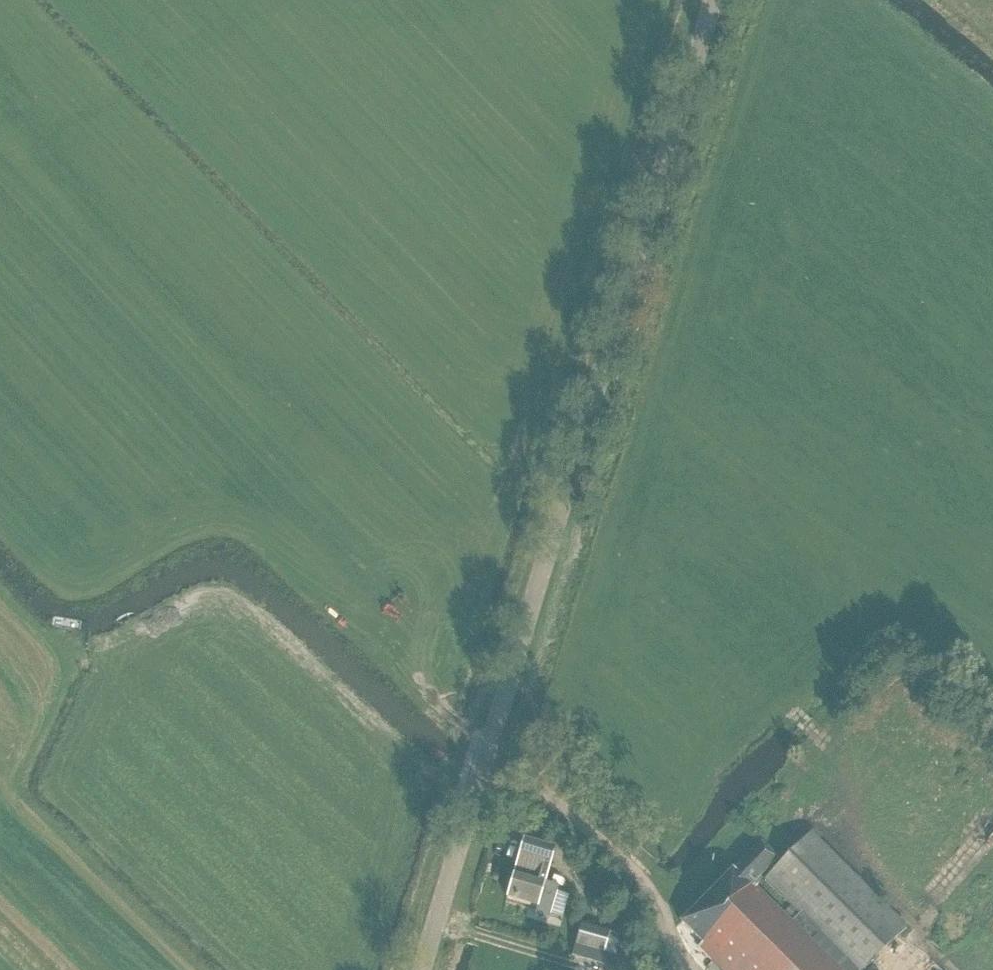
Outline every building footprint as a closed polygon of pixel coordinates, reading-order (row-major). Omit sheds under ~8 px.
[(720,969),(839,969),(811,943),(820,934),(856,969),(865,969),(906,927),(811,833),(764,880),(799,914),(791,923),(755,888),(753,891),(748,887),(776,858),(760,842),(732,871),(731,870),(680,923),(701,944),(697,948),(720,969)] [(506,898),(546,910),(555,880),(547,878),(554,852),(523,842),(514,874),(513,873),(506,898)] [(602,965),(606,953),(604,953),(610,933),(581,924),(574,945),(589,950),(586,960),(602,965)]
